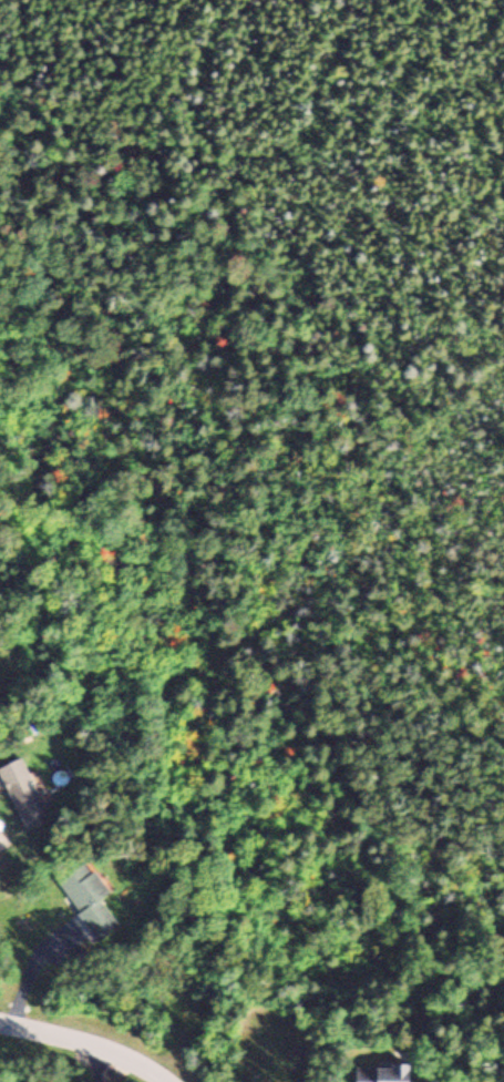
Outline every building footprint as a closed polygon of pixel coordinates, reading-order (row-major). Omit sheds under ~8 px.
[(19,755),(0,763),(0,776),(21,823),(45,813),(19,755)] [(99,897),(107,892),(86,859),(56,877),(94,940),(117,926),(99,897)] [(355,1081),(415,1081),(415,1062),(355,1062),(355,1081)]
